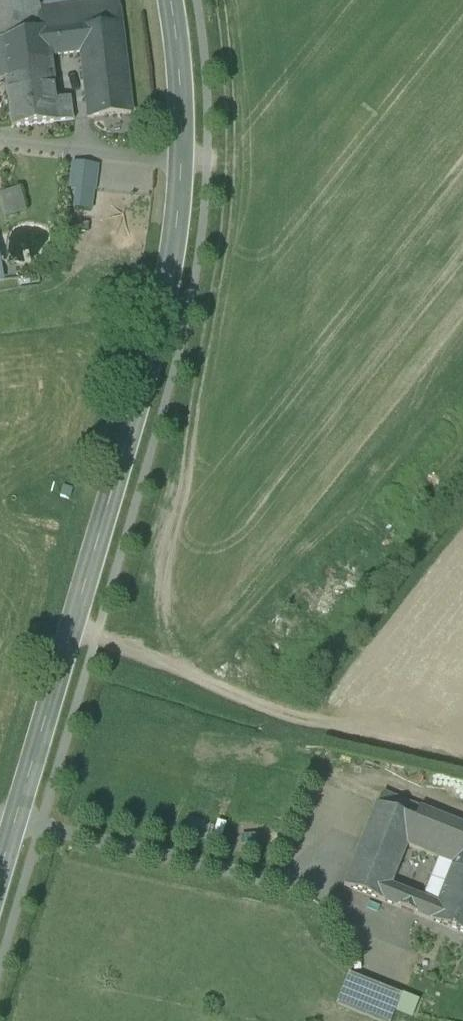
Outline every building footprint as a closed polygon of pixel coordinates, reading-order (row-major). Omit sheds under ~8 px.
[(43,31),(37,9),(40,8),(39,0),(0,0),(0,42),(43,31)] [(74,4),(81,30),(122,25),(120,0),(101,0),(74,4)] [(6,81),(7,92),(54,87),(51,57),(82,53),(80,30),(81,30),(74,4),(40,8),(37,9),(43,31),(0,42),(0,83),(6,81)] [(81,30),(80,30),(82,53),(89,119),(131,114),(122,25),(81,30)] [(54,87),(7,92),(12,127),(57,123),(55,103),(54,87)] [(66,102),(55,103),(57,123),(68,121),(66,102)] [(72,164),(68,190),(95,193),(98,167),(72,164)] [(0,195),(0,202),(5,220),(26,214),(20,190),(0,195)] [(381,796),(376,807),(415,822),(420,811),(381,796)] [(415,822),(376,807),(344,888),(384,904),(391,888),(407,848),(417,823),(415,822)] [(420,811),(415,822),(417,823),(407,848),(453,866),(462,842),(462,828),(420,811)] [(453,866),(445,887),(462,894),(462,842),(453,866)] [(445,887),(438,906),(431,923),(462,936),(462,894),(445,887)] [(407,894),(391,888),(384,904),(400,911),(407,894)] [(414,916),(421,899),(407,894),(400,911),(414,916)] [(421,899),(414,916),(431,923),(438,906),(421,899)] [(348,976),(336,1006),(373,1020),(392,1020),(395,1013),(401,997),(348,976)] [(417,1004),(401,997),(395,1013),(411,1020),(417,1004)]
